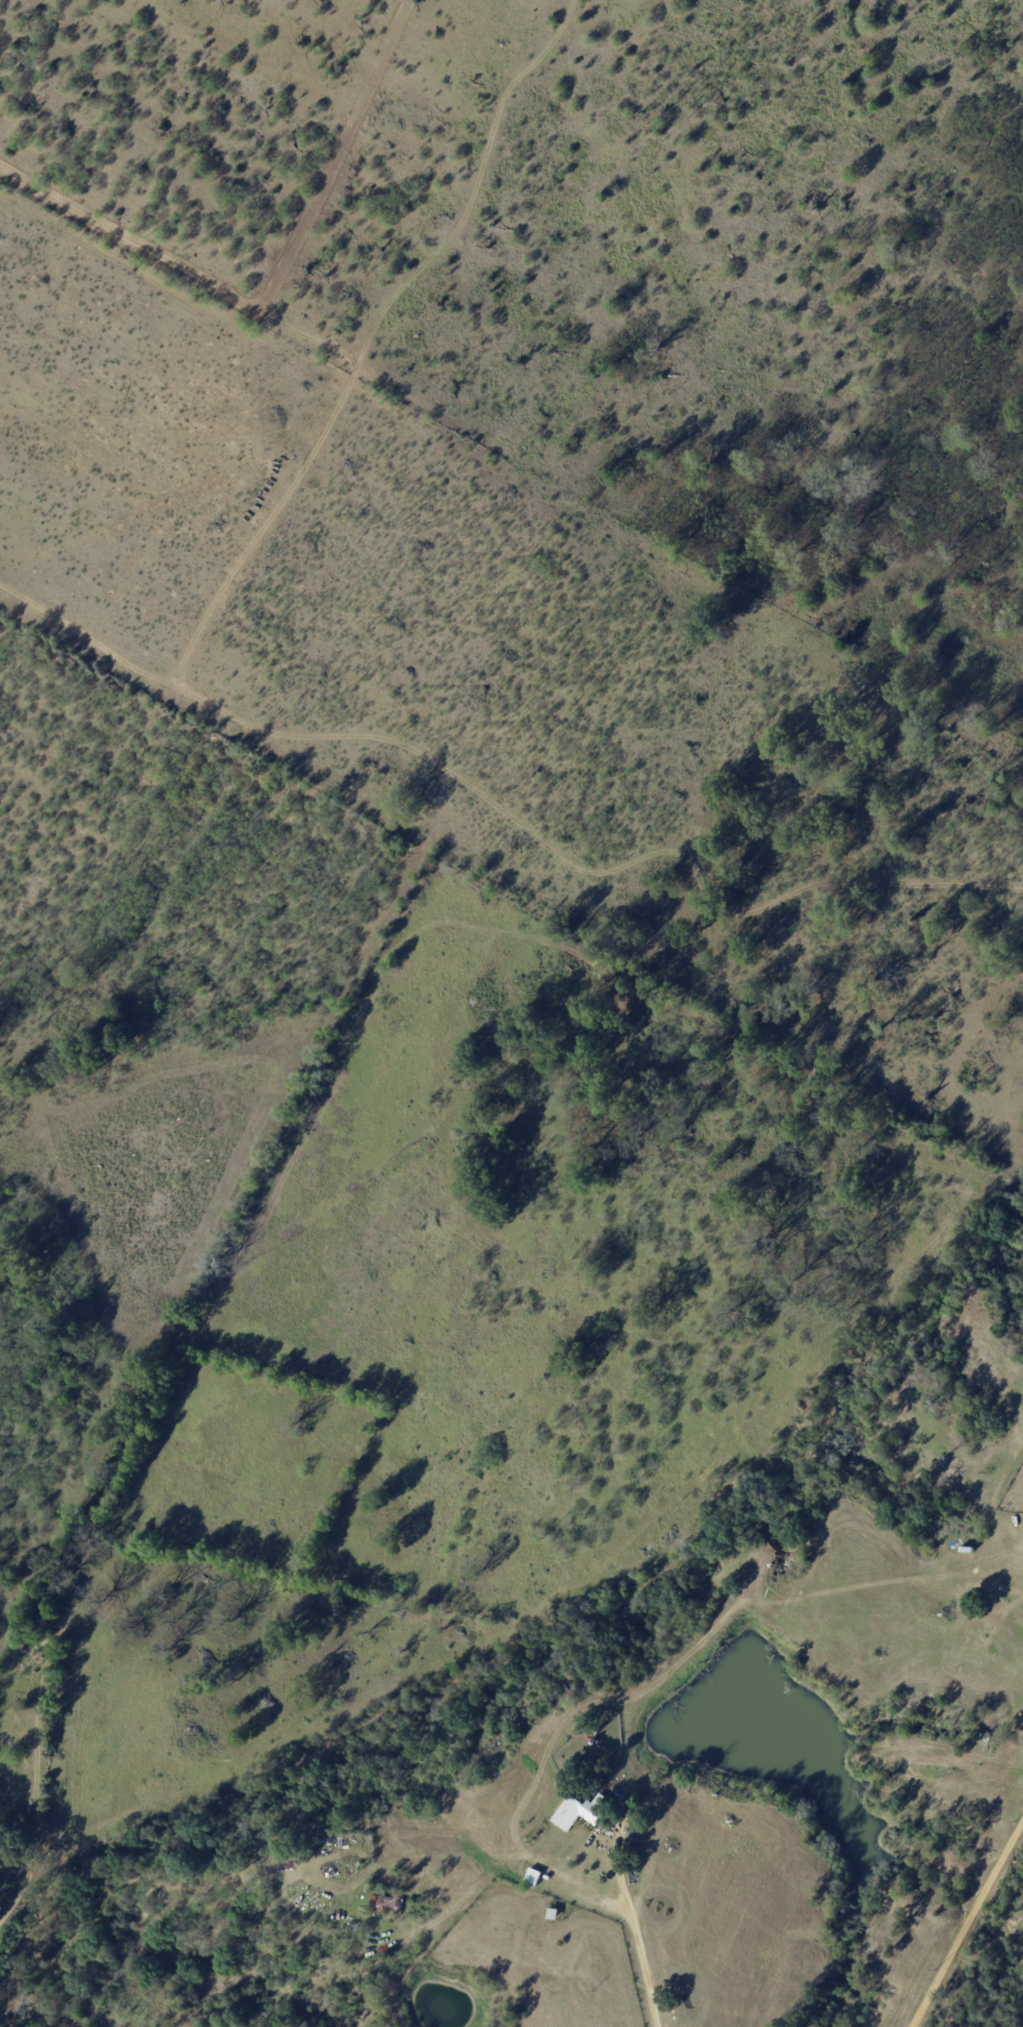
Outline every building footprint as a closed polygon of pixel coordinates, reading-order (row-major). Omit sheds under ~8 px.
[(580,1818),(569,1832),(554,1820),(559,1813),(557,1811),(567,1798),(569,1799),(573,1794),(587,1805),(590,1800),(594,1803),(602,1793),(610,1799),(602,1809),(607,1813),(597,1826),(583,1815),(580,1818)] [(526,1846),(530,1842),(535,1847),(531,1851),(526,1846)] [(525,1861),(530,1864),(522,1881),(515,1878),(523,1861),(525,1861)] [(535,1869),(545,1874),(539,1887),(528,1882),(534,1868),(535,1869)] [(374,1890),(406,1893),(404,1915),(372,1913),(374,1890)] [(549,1920),(550,1909),(561,1911),(559,1921),(549,1920)]
